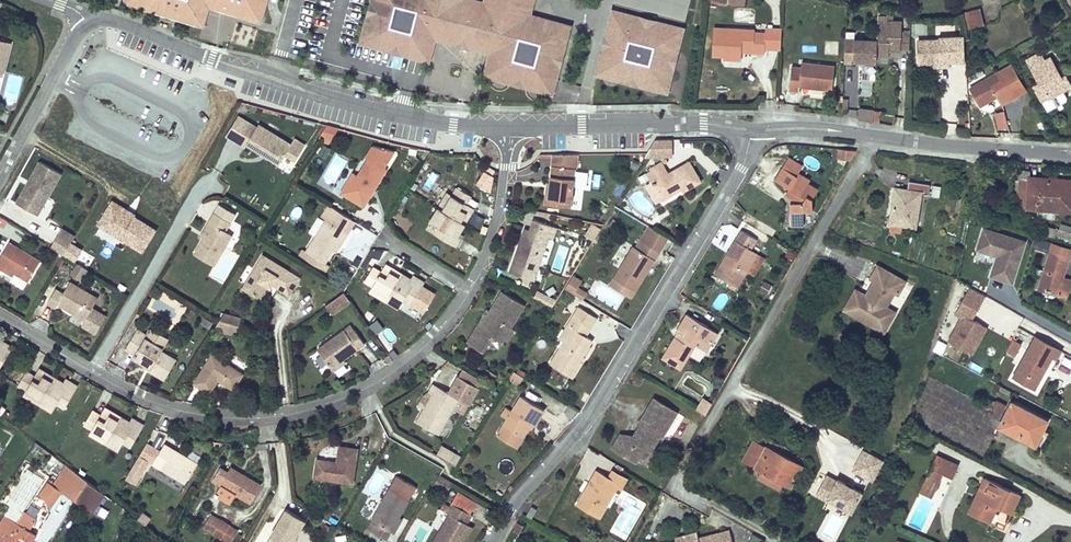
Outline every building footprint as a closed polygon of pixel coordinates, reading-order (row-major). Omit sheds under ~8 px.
[(216,9),(218,0),(125,0),(124,3),(202,26),(206,15),(202,14),(205,5),(208,6),(216,9)] [(226,0),(218,0),(216,9),(226,12),(229,1),(226,0)] [(229,1),(226,12),(260,22),(267,0),(226,0),(229,1)] [(510,83),(521,86),(522,84),(548,90),(558,53),(546,50),(541,41),(519,35),(513,25),(527,17),(531,0),(372,0),(360,44),(429,62),(435,39),(490,54),(484,76),(510,83)] [(531,14),(534,0),(531,0),(527,17),(513,25),(519,35),(541,41),(546,50),(558,53),(548,90),(522,84),(521,86),(553,94),(568,39),(557,21),(531,14)] [(965,12),(969,29),(984,25),(980,8),(965,12)] [(639,16),(612,10),(596,75),(622,81),(623,77),(601,71),(605,57),(604,57),(606,49),(607,50),(610,37),(609,37),(611,29),(612,30),(616,15),(638,21),(639,16)] [(679,31),(657,26),(658,21),(639,16),(638,21),(616,15),(612,30),(611,29),(609,37),(610,37),(607,50),(606,49),(604,57),(605,57),(601,71),(623,77),(622,81),(641,86),(642,82),(664,87),(666,80),(671,81),(681,40),(677,39),(679,31)] [(902,30),(902,21),(893,21),(893,15),(887,15),(887,17),(878,16),(878,40),(877,56),(889,56),(889,48),(909,49),(910,35),(901,34),(902,30)] [(684,28),(658,21),(657,26),(679,31),(677,39),(681,40),(684,28)] [(915,24),(916,34),(925,33),(924,23),(915,24)] [(755,30),(714,28),(712,58),(741,60),(742,49),(746,49),(753,50),(753,52),(765,53),(765,48),(766,33),(765,33),(755,32),(755,30)] [(782,29),(765,28),(765,33),(766,33),(765,48),(781,49),(782,29)] [(964,36),(939,38),(939,41),(918,41),(918,53),(918,64),(933,63),(940,63),(950,62),(965,61),(964,36)] [(878,40),(846,39),(845,63),(854,63),(854,60),(864,61),(868,64),(873,64),(876,61),(877,61),(877,56),(878,40)] [(2,75),(10,43),(0,41),(0,75),(2,75)] [(1062,78),(1050,58),(1044,61),(1040,53),(1027,60),(1039,82),(1033,86),(1042,102),(1049,98),(1049,99),(1060,92),(1070,86),(1065,76),(1062,78)] [(835,66),(802,63),(801,68),(792,67),(789,90),(799,91),(800,87),(800,84),(812,85),(811,88),(832,90),(835,66)] [(1026,91),(1011,65),(971,88),(981,106),(997,96),(1002,104),(1026,91)] [(664,87),(642,82),(641,86),(668,93),(671,81),(666,80),(664,87)] [(1063,98),(1060,92),(1049,99),(1049,98),(1042,102),(1046,108),(1063,98)] [(872,120),(873,108),(859,107),(858,119),(872,120)] [(291,145),(259,124),(257,127),(248,122),(236,142),(245,147),(247,144),(262,154),(264,151),(267,154),(266,156),(279,164),(291,145)] [(339,128),(327,125),(317,141),(330,143),(339,128)] [(672,157),(672,138),(651,138),(651,157),(672,157)] [(853,160),(854,149),(833,148),(832,158),(853,160)] [(579,154),(554,154),(549,195),(547,195),(545,205),(570,208),(575,169),(577,169),(579,154)] [(127,155),(125,161),(145,168),(147,162),(127,155)] [(387,169),(369,158),(358,175),(354,172),(348,181),(353,184),(346,196),(360,204),(371,186),(375,188),(387,169)] [(802,166),(789,158),(783,167),(797,176),(799,172),(798,172),(802,166)] [(649,168),(651,171),(664,164),(668,162),(666,159),(662,161),(662,160),(649,168)] [(647,174),(652,183),(655,185),(664,199),(683,188),(684,191),(701,181),(690,161),(669,173),(664,164),(651,171),(647,174)] [(40,162),(17,202),(39,214),(61,175),(40,162)] [(797,176),(783,167),(782,167),(774,180),(789,189),(785,195),(790,198),(793,198),(793,202),(790,202),(791,226),(804,226),(804,211),(813,211),(813,199),(819,189),(808,183),(810,180),(799,172),(797,176)] [(433,189),(439,173),(431,170),(424,186),(433,189)] [(479,170),(474,186),(490,191),(495,175),(479,170)] [(1030,173),(1020,172),(1017,207),(1027,208),(1029,178),(1030,173)] [(1029,178),(1027,208),(1038,209),(1037,217),(1054,219),(1055,210),(1070,211),(1070,180),(1056,179),(1057,176),(1050,175),(1049,180),(1029,178)] [(353,184),(348,181),(341,193),(346,196),(353,184)] [(907,191),(896,189),(891,218),(903,220),(902,225),(903,226),(915,227),(921,193),(928,194),(929,185),(909,182),(907,191)] [(652,183),(646,186),(656,203),(664,199),(655,185),(652,183)] [(939,198),(941,186),(932,185),(930,197),(939,198)] [(364,207),(375,188),(371,186),(360,204),(364,207)] [(472,196),(457,187),(453,195),(443,211),(465,224),(470,214),(467,212),(470,206),(467,204),(472,196)] [(453,195),(448,192),(439,208),(443,211),(453,195)] [(210,197),(198,214),(206,220),(218,203),(210,197)] [(98,225),(144,252),(157,229),(136,217),(138,214),(113,200),(98,225)] [(236,214),(220,205),(210,222),(212,224),(204,238),(194,254),(213,266),(232,235),(225,231),(236,214)] [(352,219),(330,205),(323,217),(326,219),(307,251),(326,263),(333,250),(336,245),(339,247),(349,232),(345,230),(352,219)] [(465,224),(443,211),(439,208),(431,221),(439,226),(453,235),(455,231),(459,233),(465,224)] [(0,216),(0,225),(4,227),(8,221),(0,216)] [(903,220),(891,218),(889,231),(902,233),(903,226),(902,225),(903,220)] [(349,232),(355,221),(352,219),(345,230),(349,232)] [(519,256),(516,255),(513,265),(536,273),(549,237),(553,238),(557,227),(534,220),(530,230),(525,228),(520,242),(523,243),(519,256)] [(212,224),(210,222),(201,236),(204,238),(212,224)] [(1059,223),(1057,239),(1070,242),(1070,225),(1059,223)] [(601,229),(593,224),(586,236),(593,241),(601,229)] [(459,233),(455,231),(453,235),(439,226),(434,234),(456,247),(463,235),(459,233)] [(1056,237),(1057,227),(1047,226),(1046,235),(1056,237)] [(52,247),(65,255),(73,243),(77,235),(64,228),(52,247)] [(1013,284),(1026,241),(983,228),(976,251),(997,257),(991,277),(1013,284)] [(742,230),(736,240),(739,243),(733,253),(729,251),(715,274),(737,287),(757,253),(751,249),(757,239),(742,230)] [(1046,251),(1049,241),(1035,237),(1032,246),(1046,251)] [(739,243),(736,240),(729,251),(733,253),(739,243)] [(3,270),(5,267),(15,273),(29,281),(40,261),(24,251),(8,242),(0,257),(0,269),(3,270)] [(652,258),(655,259),(659,251),(644,242),(639,250),(634,246),(614,279),(635,291),(646,273),(643,272),(652,258)] [(73,243),(65,255),(76,261),(84,250),(73,243)] [(307,251),(303,249),(300,255),(326,271),(329,265),(307,251)] [(789,250),(786,256),(793,260),(796,254),(789,250)] [(1038,286),(1046,289),(1046,291),(1049,292),(1051,291),(1058,293),(1057,296),(1067,299),(1070,286),(1070,283),(1063,280),(1064,276),(1070,257),(1050,251),(1038,286)] [(300,278),(263,255),(243,288),(260,298),(268,285),(270,282),(273,283),(290,294),(300,278)] [(652,258),(643,272),(646,273),(655,259),(652,258)] [(87,270),(78,264),(72,274),(81,280),(87,270)] [(392,268),(385,264),(383,268),(389,272),(392,268)] [(536,273),(513,265),(510,272),(534,281),(536,273)] [(862,293),(851,314),(885,332),(894,314),(885,309),(887,306),(895,292),(898,294),(905,281),(878,265),(870,279),(874,281),(876,282),(869,296),(866,295),(862,293)] [(15,273),(5,267),(3,270),(13,276),(15,273)] [(399,272),(392,268),(389,272),(383,268),(381,271),(373,267),(364,281),(372,285),(388,295),(401,273),(399,272)] [(413,285),(409,283),(411,279),(410,279),(401,273),(388,295),(385,300),(398,308),(413,285)] [(425,282),(413,275),(410,279),(411,279),(409,283),(413,285),(404,300),(411,304),(425,282)] [(565,289),(574,294),(579,287),(583,280),(573,275),(565,289)] [(88,292),(70,281),(63,293),(56,289),(49,301),(57,305),(58,304),(70,311),(71,309),(74,311),(73,313),(86,320),(93,307),(98,298),(88,292)] [(876,282),(874,281),(866,295),(869,296),(876,282)] [(388,295),(372,285),(369,291),(385,300),(388,295)] [(970,286),(955,313),(971,322),(986,295),(970,286)] [(579,287),(574,294),(583,299),(587,292),(579,287)] [(845,310),(851,314),(862,293),(856,289),(845,310)] [(504,339),(511,327),(525,305),(502,291),(490,311),(480,327),(478,326),(467,342),(482,352),(492,336),(502,342),(504,339)] [(350,300),(344,292),(332,300),(338,308),(350,300)] [(338,308),(332,300),(325,305),(331,313),(338,308)] [(887,306),(885,309),(894,314),(896,311),(887,306)] [(97,334),(107,315),(93,307),(86,320),(82,326),(97,334)] [(565,341),(550,364),(572,378),(582,361),(580,360),(582,356),(592,340),(586,336),(597,318),(579,307),(568,325),(568,326),(572,328),(565,341)] [(478,326),(480,327),(490,311),(487,310),(478,326)] [(229,315),(223,314),(220,320),(227,322),(229,315)] [(675,336),(663,358),(681,369),(696,344),(704,349),(710,339),(713,341),(718,333),(687,314),(680,325),(685,328),(688,330),(683,337),(685,337),(683,341),(678,338),(675,336)] [(241,319),(229,315),(227,322),(233,324),(239,325),(241,319)] [(992,319),(986,328),(1020,347),(1025,338),(992,319)] [(227,322),(220,320),(214,329),(230,333),(233,324),(227,322)] [(236,335),(239,325),(233,324),(230,333),(236,335)] [(365,344),(354,329),(354,330),(351,325),(317,350),(331,368),(343,359),(365,344)] [(572,328),(568,326),(560,338),(565,341),(572,328)] [(507,340),(514,329),(511,327),(504,339),(507,340)] [(688,330),(685,328),(678,338),(683,341),(685,337),(683,337),(688,330)] [(165,379),(177,360),(162,351),(164,348),(163,347),(168,339),(151,329),(147,335),(138,329),(126,348),(135,354),(134,357),(146,364),(151,367),(149,370),(165,379)] [(1035,337),(1015,374),(1014,377),(1034,388),(1052,357),(1057,360),(1061,351),(1035,337)] [(713,341),(710,339),(704,349),(707,350),(713,341)] [(933,351),(942,355),(947,343),(938,339),(933,351)] [(1,340),(0,341),(0,350),(0,351),(0,368),(13,347),(1,340)] [(319,366),(325,362),(319,353),(313,357),(319,366)] [(243,373),(211,354),(193,383),(209,393),(218,380),(233,389),(243,373)] [(345,362),(343,359),(331,368),(333,371),(345,362)] [(46,372),(39,368),(37,372),(44,376),(46,372)] [(482,380),(463,368),(459,375),(479,386),(482,380)] [(484,376),(491,380),(495,375),(488,370),(484,376)] [(44,376),(37,372),(35,375),(26,371),(18,385),(26,390),(42,399),(39,404),(52,411),(57,403),(66,389),(62,387),(64,383),(46,372),(44,376)] [(518,385),(524,377),(514,371),(509,379),(518,385)] [(479,386),(459,375),(450,392),(434,384),(429,393),(432,395),(429,400),(425,408),(417,422),(439,434),(454,408),(464,413),(479,386)] [(78,386),(66,379),(64,383),(62,387),(66,389),(57,403),(65,408),(78,386)] [(42,399),(26,390),(24,394),(39,404),(42,399)] [(512,411),(507,419),(503,426),(523,438),(529,427),(532,423),(535,425),(544,409),(521,395),(512,411)] [(647,416),(644,415),(638,424),(640,426),(634,436),(621,435),(612,448),(636,462),(645,448),(651,451),(660,436),(662,437),(677,412),(654,399),(647,411),(650,413),(647,416)] [(704,399),(697,410),(701,412),(707,401),(704,399)] [(995,401),(992,408),(1002,413),(1006,405),(996,400),(995,401)] [(712,404),(707,401),(701,412),(706,415),(712,404)] [(1047,420),(1012,402),(1005,415),(999,426),(1019,437),(1021,434),(1036,442),(1047,420)] [(112,411),(106,407),(103,411),(110,415),(112,411)] [(507,407),(502,416),(507,419),(512,411),(507,407)] [(110,415),(103,411),(101,415),(93,410),(85,424),(93,429),(108,438),(105,443),(119,451),(124,442),(132,428),(128,426),(131,422),(130,422),(112,411),(110,415)] [(144,425),(132,418),(130,422),(131,422),(128,426),(132,428),(124,442),(131,447),(144,425)] [(518,446),(523,438),(503,426),(498,434),(518,446)] [(108,438),(93,429),(90,434),(105,443),(108,438)] [(1021,434),(1019,437),(1035,445),(1036,442),(1021,434)] [(762,471),(758,478),(780,489),(784,482),(791,486),(802,465),(766,446),(766,447),(754,441),(743,461),(762,471)] [(125,482),(136,488),(157,451),(147,445),(125,482)] [(317,459),(315,477),(353,483),(358,448),(340,446),(338,462),(317,459)] [(442,446),(437,455),(449,462),(454,453),(442,446)] [(164,447),(153,467),(186,486),(197,467),(164,447)] [(863,451),(853,471),(873,481),(883,461),(863,451)] [(449,462),(456,466),(461,457),(454,453),(449,462)] [(935,491),(943,474),(953,478),(959,465),(936,455),(922,485),(935,491)] [(501,462),(501,472),(513,472),(512,461),(501,462)] [(54,484),(63,491),(76,472),(67,465),(54,484)] [(237,474),(239,472),(231,467),(228,471),(220,467),(213,480),(251,503),(262,485),(244,475),(242,477),(237,474)] [(590,483),(577,504),(600,517),(617,487),(621,489),(627,479),(613,471),(609,478),(596,471),(592,479),(594,480),(592,484),(590,483)] [(84,478),(76,472),(63,491),(77,500),(89,482),(84,478)] [(837,480),(827,475),(816,494),(827,500),(828,499),(852,511),(862,492),(853,487),(848,484),(838,479),(837,480)] [(440,476),(435,484),(447,491),(451,482),(440,476)] [(985,478),(969,512),(990,522),(997,507),(1011,513),(1020,494),(985,478)] [(93,511),(104,493),(89,482),(77,500),(93,511)] [(922,485),(919,491),(932,497),(935,491),(922,485)] [(375,523),(371,530),(387,539),(391,531),(399,517),(409,500),(390,489),(372,521),(375,523)] [(466,523),(471,515),(470,514),(476,503),(457,492),(449,507),(444,504),(441,510),(449,515),(434,541),(456,541),(466,523)] [(531,507),(527,514),(531,517),(536,510),(531,507)] [(267,541),(281,541),(293,541),(306,520),(287,509),(279,522),(281,523),(279,526),(277,525),(267,541)] [(5,515),(0,524),(0,541),(27,541),(28,540),(31,541),(36,534),(29,530),(35,520),(23,512),(17,522),(5,515)] [(150,518),(143,512),(138,519),(146,525),(150,518)] [(402,518),(399,517),(391,531),(394,532),(402,518)] [(213,531),(223,537),(230,525),(220,520),(213,531)] [(456,541),(464,541),(473,527),(466,523),(456,541)] [(223,537),(232,541),(238,530),(230,525),(223,537)] [(676,541),(675,541),(733,541),(730,530),(698,538),(697,532),(675,537),(676,541)]
